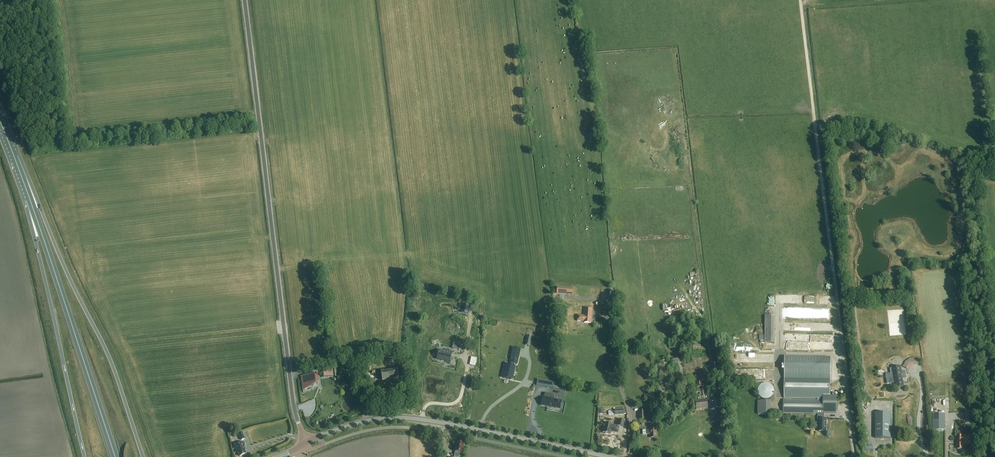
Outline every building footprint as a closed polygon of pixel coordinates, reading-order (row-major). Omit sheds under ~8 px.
[(469,305),(463,303),(461,312),(467,314),(469,309),(471,309),(471,305),(469,305)] [(593,308),(584,307),(584,315),(578,315),(578,321),(584,321),(584,322),(591,323),(593,308)] [(764,343),(775,343),(775,316),(765,316),(764,343)] [(821,323),(808,323),(808,332),(821,332),(821,323)] [(452,352),(444,351),(444,352),(439,351),(437,360),(450,362),(452,352)] [(726,372),(723,351),(714,352),(715,361),(717,360),(718,373),(726,372)] [(502,379),(510,380),(513,364),(516,365),(519,353),(511,352),(510,357),(511,358),(510,366),(505,366),(502,379)] [(783,401),(783,413),(818,414),(817,419),(819,419),(819,431),(826,432),(826,419),(824,419),(824,414),(836,414),(836,411),(838,411),(838,395),(830,395),(830,358),(784,357),(784,396),(784,398),(818,399),(818,400),(783,399),(783,401)] [(905,370),(901,371),(901,367),(891,368),(891,373),(893,373),(894,382),(895,382),(896,387),(903,386),(902,381),(903,381),(903,379),(906,378),(905,370)] [(461,384),(463,368),(461,368),(459,379),(439,376),(438,380),(461,384)] [(382,381),(399,378),(398,369),(381,372),(382,381)] [(316,374),(301,376),(303,390),(318,383),(316,374)] [(704,379),(693,381),(695,398),(698,397),(698,400),(695,401),(696,409),(708,408),(707,399),(706,399),(706,396),(704,379)] [(601,408),(602,386),(592,386),(592,407),(601,408)] [(544,398),(543,401),(544,401),(543,404),(543,405),(558,408),(558,407),(558,404),(559,404),(559,403),(559,402),(559,401),(553,400),(553,399),(554,395),(545,393),(544,397),(544,398)] [(771,401),(758,401),(758,414),(771,414),(771,401)] [(945,414),(933,414),(933,430),(945,430),(945,414)] [(875,418),(875,438),(890,438),(891,418),(875,418)] [(605,423),(603,429),(603,432),(611,434),(611,432),(618,433),(619,427),(619,426),(623,427),(624,421),(618,419),(617,426),(612,425),(612,424),(605,423)] [(964,443),(967,443),(969,443),(969,436),(956,436),(956,448),(957,448),(957,449),(963,449),(963,445),(964,445),(964,443)] [(246,450),(242,442),(234,445),(237,453),(238,453),(240,456),(247,454),(245,450),(246,450)] [(457,443),(456,448),(455,448),(455,452),(454,456),(459,456),(460,453),(463,453),(463,449),(464,444),(457,443)]
